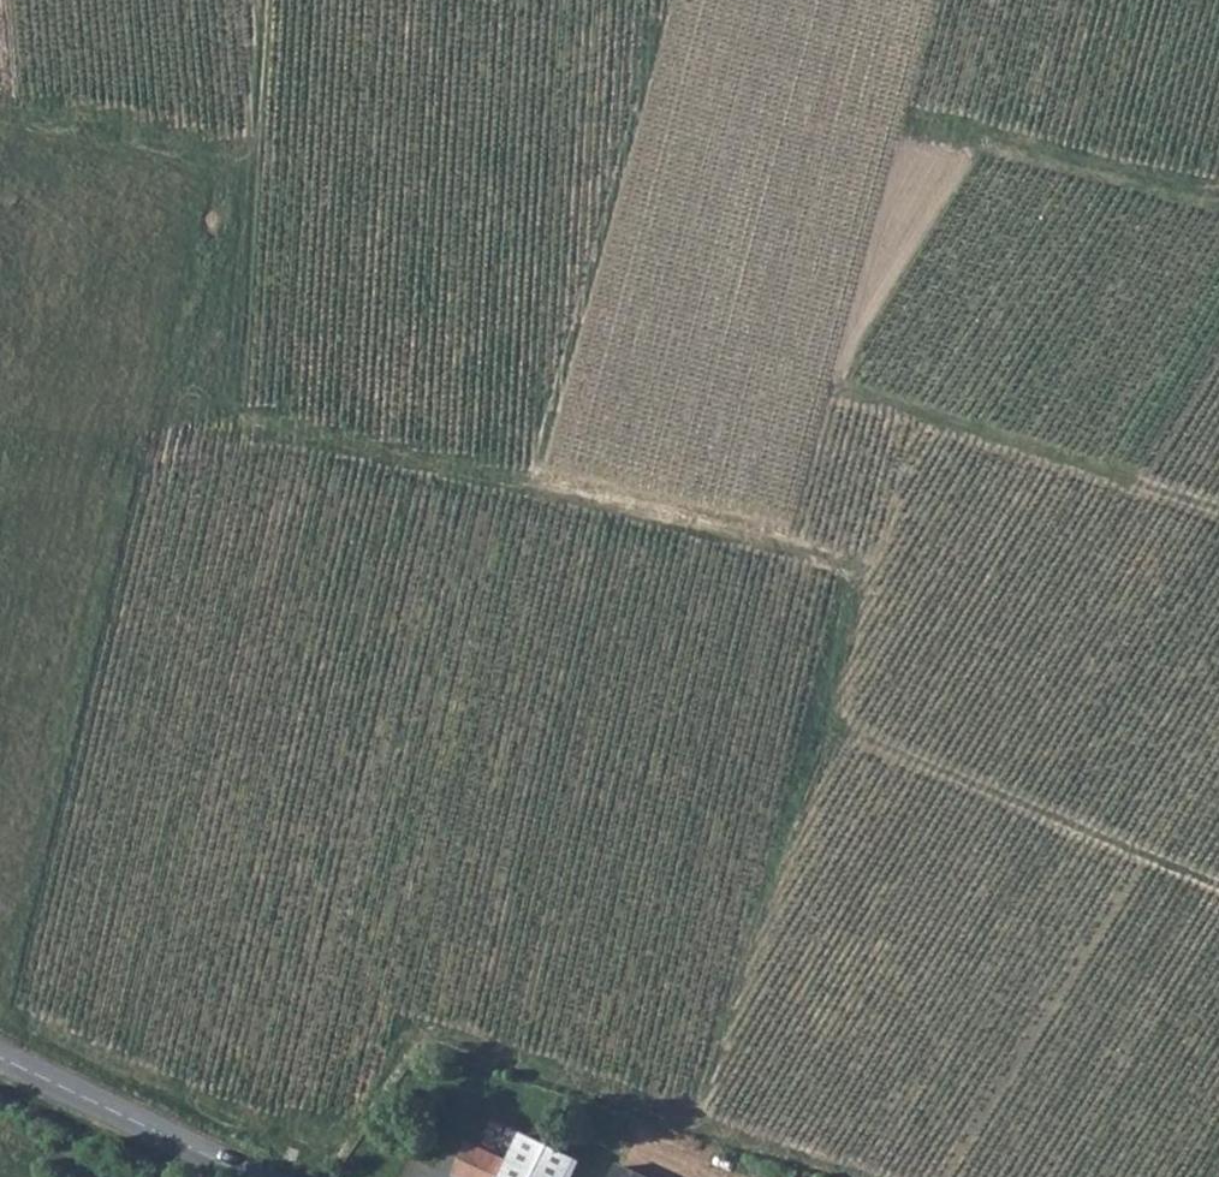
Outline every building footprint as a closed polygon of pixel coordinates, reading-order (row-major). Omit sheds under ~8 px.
[(507,1176),(574,1176),(582,1160),(529,1134),(507,1176)] [(462,1176),(507,1176),(515,1161),(473,1142),(457,1175),(462,1176)] [(618,1176),(641,1176),(622,1168),(618,1176)]
